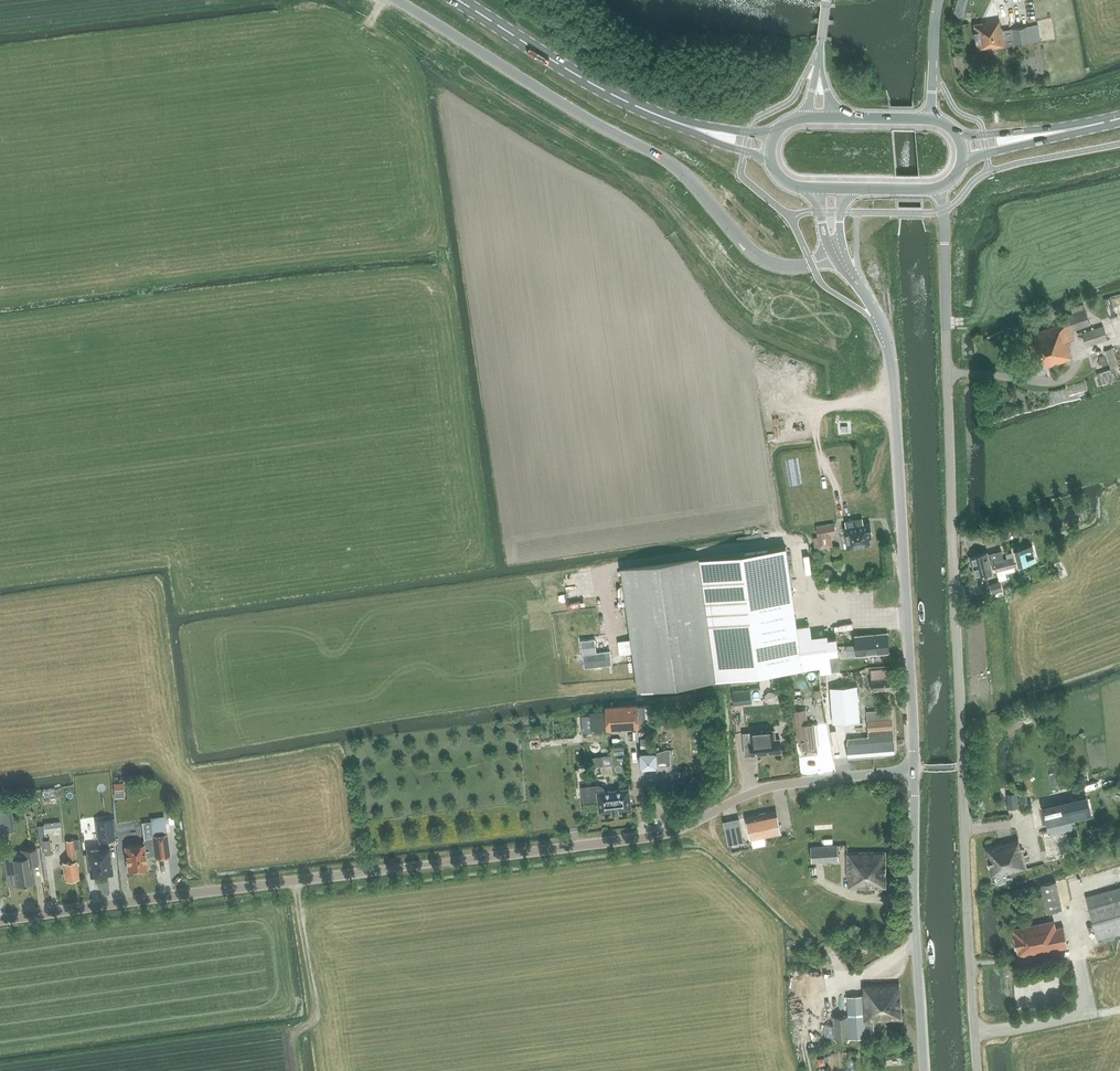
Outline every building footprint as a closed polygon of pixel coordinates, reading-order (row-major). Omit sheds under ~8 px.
[(955,9),(964,12),(968,0),(958,0),(955,9)] [(987,50),(1036,40),(1033,25),(1003,30),(1002,27),(1001,27),(1000,19),(973,24),(978,50),(987,49),(987,50)] [(1073,330),(1091,325),(1084,303),(1070,307),(1072,313),(1067,315),(1069,320),(1023,336),(1028,349),(1026,351),(1028,356),(1030,357),(1035,371),(1072,358),(1069,349),(1072,349),(1069,340),(1076,338),(1073,330)] [(1086,347),(1108,339),(1103,326),(1081,333),(1086,347)] [(1090,355),(1096,374),(1101,386),(1118,380),(1114,368),(1119,366),(1114,347),(1090,355)] [(778,369),(794,359),(790,352),(774,362),(778,369)] [(778,433),(790,433),(790,422),(778,422),(778,433)] [(846,527),(844,527),(848,549),(871,545),(870,539),(872,538),(871,533),(872,533),(870,522),(864,523),(863,520),(856,521),(855,519),(845,521),(846,527)] [(816,526),(818,538),(814,538),(816,549),(819,548),(819,549),(833,547),(831,535),(836,534),(834,523),(816,526)] [(789,545),(743,551),(760,672),(821,664),(822,672),(841,669),(838,654),(837,637),(827,638),(827,635),(811,637),(810,624),(800,626),(791,560),(789,545)] [(1033,545),(1015,550),(1016,552),(1017,556),(1019,565),(1028,563),(1036,561),(1033,545)] [(987,553),(971,556),(973,564),(976,577),(992,573),(990,564),(992,563),(994,572),(997,571),(1014,567),(1019,565),(1017,556),(1007,558),(1004,559),(1001,550),(987,554),(987,553)] [(743,551),(700,557),(717,678),(760,672),(743,551)] [(700,557),(621,568),(631,639),(633,653),(638,689),(717,678),(700,557)] [(1032,563),(1025,564),(1026,571),(1033,570),(1032,563)] [(822,573),(822,574),(822,575),(822,576),(822,577),(823,577),(823,578),(824,578),(824,579),(825,579),(826,579),(827,579),(828,579),(829,579),(830,579),(830,578),(831,578),(832,577),(832,576),(833,576),(833,575),(833,574),(833,573),(833,572),(832,571),(832,570),(831,570),(830,569),(829,569),(829,568),(828,568),(827,568),(826,568),(825,569),(824,569),(824,570),(823,570),(823,571),(822,571),(822,572),(822,573)] [(999,581),(989,584),(992,593),(1005,589),(1009,588),(1007,580),(1001,582),(1001,581),(999,581)] [(605,629),(616,628),(616,617),(604,617),(605,629)] [(857,655),(879,653),(889,652),(888,633),(879,634),(855,636),(856,644),(846,645),(847,655),(857,654),(857,655)] [(871,670),(873,691),(895,689),(893,669),(872,670),(871,670)] [(861,721),(858,685),(830,687),(833,723),(861,721)] [(750,689),(733,691),(734,704),(752,703),(750,689)] [(590,717),(583,717),(580,717),(581,733),(584,733),(591,733),(591,731),(607,730),(618,729),(637,728),(639,728),(639,726),(652,725),(651,705),(637,706),(637,705),(606,707),(606,713),(590,714),(590,717)] [(797,725),(798,739),(801,739),(802,750),(817,748),(814,723),(806,724),(805,710),(794,711),(796,725),(797,725)] [(893,711),(868,712),(869,737),(848,738),(849,744),(847,744),(848,757),(896,754),(893,711)] [(668,723),(664,715),(656,718),(659,727),(668,723)] [(751,755),(752,756),(782,752),(781,738),(775,738),(775,730),(744,733),(746,755),(751,755)] [(640,737),(641,749),(653,749),(653,737),(640,737)] [(656,752),(641,752),(641,765),(657,764),(656,752)] [(601,756),(592,757),(593,766),(602,765),(601,756)] [(583,768),(584,775),(592,774),(591,767),(583,768)] [(584,801),(599,800),(598,792),(605,791),(604,785),(582,787),(584,801)] [(646,786),(647,795),(661,794),(660,785),(646,786)] [(598,792),(599,800),(600,812),(632,808),(629,788),(605,791),(598,792)] [(1007,793),(1006,808),(1018,808),(1018,793),(1007,793)] [(1087,795),(1042,805),(1046,825),(1049,824),(1071,819),(1092,815),(1087,795)] [(15,799),(16,810),(30,809),(29,798),(15,799)] [(517,818),(524,811),(519,806),(512,813),(517,818)] [(11,831),(9,811),(0,813),(0,833),(11,831)] [(777,811),(746,818),(751,839),(781,833),(777,811)] [(142,844),(125,846),(128,870),(130,870),(132,871),(136,870),(138,868),(147,867),(145,854),(149,854),(150,855),(155,854),(155,856),(170,854),(167,832),(165,814),(150,816),(151,819),(142,820),(145,838),(142,844)] [(98,831),(99,841),(115,838),(112,817),(102,819),(103,830),(98,831)] [(725,827),(729,845),(742,842),(739,832),(737,818),(731,820),(724,821),(725,827)] [(1071,819),(1049,824),(1051,834),(1074,829),(1071,819)] [(43,823),(44,831),(60,829),(59,821),(43,823)] [(120,838),(125,837),(123,828),(114,829),(118,860),(123,859),(120,838)] [(75,848),(80,847),(78,838),(66,840),(69,861),(62,862),(65,879),(79,876),(75,848)] [(51,854),(49,839),(42,840),(44,855),(51,854)] [(1018,839),(985,847),(991,876),(1025,868),(1027,868),(1023,849),(1021,849),(1018,839)] [(1060,843),(1049,846),(1052,855),(1063,852),(1060,843)] [(108,846),(89,849),(92,875),(112,872),(108,846)] [(811,848),(811,862),(838,861),(838,847),(811,848)] [(13,852),(15,870),(7,871),(9,884),(17,883),(17,884),(34,882),(31,863),(39,862),(37,849),(25,850),(13,852)] [(850,878),(850,888),(886,888),(886,852),(847,852),(848,878),(850,878)] [(1061,904),(1069,903),(1064,880),(1041,885),(1047,913),(1062,909),(1061,904)] [(1088,908),(1098,943),(1116,938),(1115,935),(1119,934),(1119,887),(1085,897),(1088,908)] [(1019,958),(1068,947),(1064,925),(1056,927),(1054,919),(1013,928),(1019,958)] [(798,992),(809,991),(806,973),(795,975),(798,992)] [(847,996),(848,1008),(848,1016),(834,1017),(835,1038),(851,1038),(875,1037),(874,1021),(902,1020),(899,983),(864,985),(864,995),(862,995),(847,996)]
